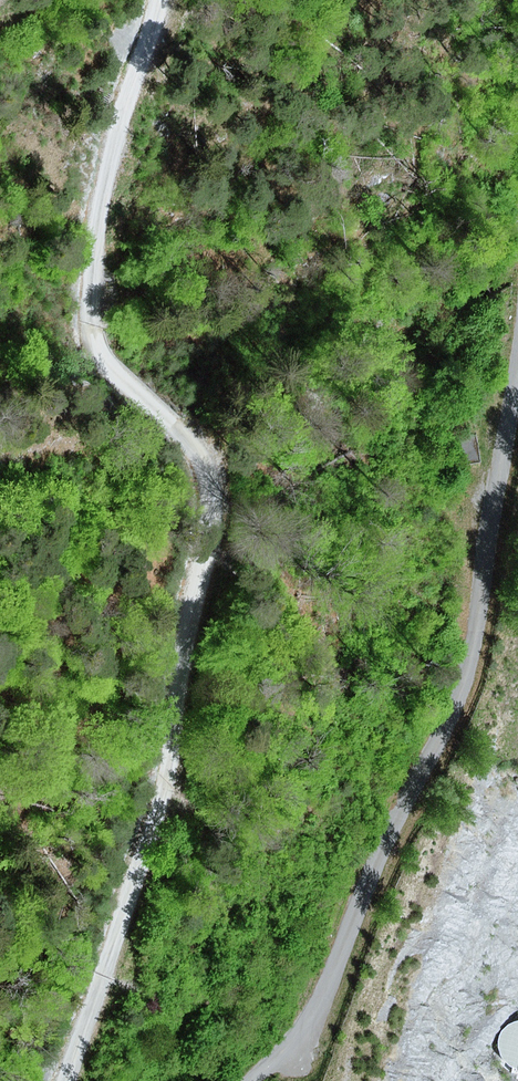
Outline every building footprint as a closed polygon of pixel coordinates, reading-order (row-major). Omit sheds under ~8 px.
[(506,1063),(513,1070),(517,1072),(517,1023),(515,1025),(508,1030),(503,1038),(501,1047),(502,1055),(506,1063)]
